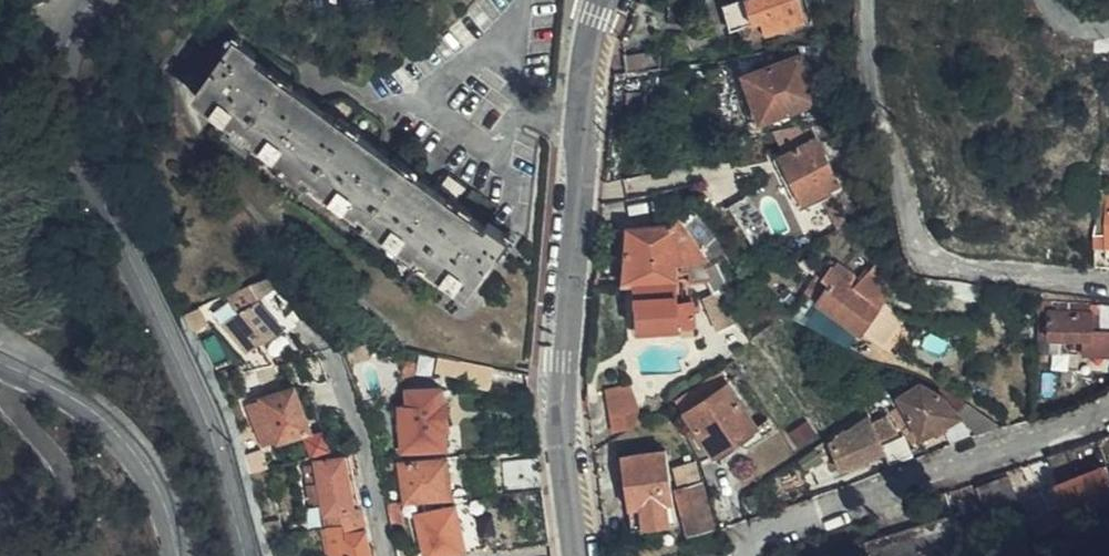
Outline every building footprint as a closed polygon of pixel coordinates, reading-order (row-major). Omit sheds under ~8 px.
[(799,0),(733,0),(725,2),(733,28),(745,26),(749,34),(751,36),(805,20),(799,0)] [(487,227),(256,62),(258,56),(237,41),(196,99),(237,127),(239,124),(253,133),(249,137),(304,175),(307,172),(322,182),(319,187),(361,216),(364,213),(379,223),(376,228),(417,256),(421,252),(434,261),(432,267),(471,293),(511,238),(490,222),(487,227)] [(814,101),(799,55),(746,75),(760,120),(814,101)] [(839,184),(818,136),(779,154),(801,202),(839,184)] [(770,226),(748,190),(732,199),(746,223),(754,218),(761,231),(770,226)] [(728,250),(693,207),(673,222),(697,252),(699,252),(710,267),(730,254),(729,251),(728,250)] [(626,233),(624,285),(635,285),(676,282),(670,230),(626,233)] [(1095,247),(1108,247),(1108,260),(1108,232),(1096,232),(1095,247)] [(893,282),(877,264),(863,277),(881,294),(893,282)] [(880,303),(831,268),(824,278),(830,283),(817,299),(858,329),(877,305),(893,316),(897,311),(884,300),(880,303)] [(250,284),(246,286),(256,299),(277,283),(268,274),(250,284)] [(677,297),(676,282),(635,285),(636,302),(639,305),(640,331),(679,328),(679,335),(692,334),(691,311),(699,310),(698,299),(689,300),(689,296),(677,297)] [(257,370),(271,367),(257,347),(281,331),(256,299),(246,286),(227,295),(240,314),(223,327),(257,370)] [(725,330),(736,321),(720,291),(715,294),(706,299),(725,330)] [(1037,336),(1054,337),(1077,338),(1077,351),(1108,353),(1108,326),(1091,326),(1091,307),(1038,305),(1037,336)] [(204,306),(184,315),(192,332),(212,321),(204,306)] [(240,314),(236,309),(216,319),(223,327),(240,314)] [(1077,338),(1054,337),(1054,351),(1077,351),(1077,338)] [(463,361),(440,357),(438,370),(461,373),(463,361)] [(497,368),(463,361),(461,373),(459,383),(492,388),(497,368)] [(728,362),(678,395),(688,410),(731,382),(737,376),(728,362)] [(731,382),(688,410),(717,455),(758,426),(731,382)] [(919,434),(959,416),(942,396),(928,389),(922,383),(899,397),(919,434)] [(637,423),(625,385),(597,394),(611,433),(637,423)] [(309,429),(294,387),(251,403),(258,422),(268,420),(272,430),(268,432),(272,443),(309,429)] [(451,425),(449,403),(443,404),(442,389),(410,392),(411,404),(390,406),(394,450),(447,445),(446,426),(451,425)] [(959,416),(980,434),(1000,426),(967,402),(959,416)] [(831,444),(842,469),(868,458),(885,451),(881,438),(899,431),(889,414),(873,420),(871,415),(848,431),(846,429),(835,435),(837,439),(831,444)] [(670,484),(666,451),(622,457),(632,528),(669,522),(664,486),(670,484)] [(1066,501),(1073,518),(1108,502),(1108,452),(1055,476),(1066,501)] [(361,522),(349,457),(317,462),(318,465),(305,467),(312,507),(324,505),(328,528),(341,526),(361,522)] [(541,457),(505,460),(507,492),(529,490),(545,489),(541,457)] [(257,471),(268,468),(264,458),(253,460),(257,471)] [(449,458),(401,463),(404,502),(453,497),(449,458)] [(871,464),(868,458),(842,469),(832,473),(834,479),(871,464)] [(253,460),(247,462),(250,473),(257,471),(253,460)] [(709,527),(699,485),(690,463),(677,467),(682,487),(678,489),(690,534),(709,527)] [(749,496),(754,512),(763,509),(759,492),(749,496)] [(1073,518),(1066,501),(1031,516),(1037,533),(1073,518)] [(447,553),(465,548),(455,506),(417,514),(428,554),(422,555),(448,555),(447,553)] [(954,516),(869,541),(873,553),(865,555),(966,555),(954,516)] [(361,522),(341,526),(328,528),(332,555),(368,555),(361,522)]
